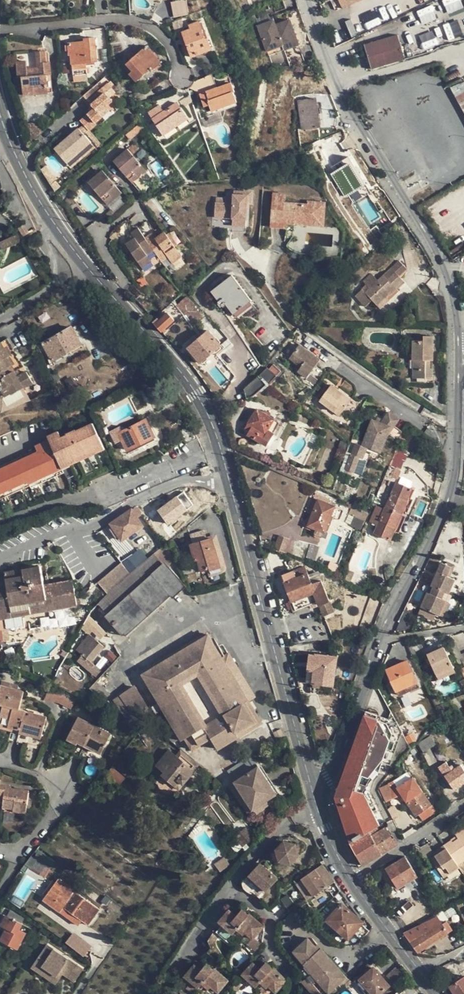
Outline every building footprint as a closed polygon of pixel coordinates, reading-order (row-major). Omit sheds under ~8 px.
[(186,0),(172,3),(174,18),(188,14),(186,0)] [(266,6),(269,14),(284,9),(281,0),(266,6)] [(343,9),(362,0),(339,0),(343,9)] [(270,18),(271,22),(273,27),(289,21),(285,12),(270,18)] [(206,39),(199,21),(190,24),(191,28),(182,32),(192,58),(213,50),(208,38),(206,39)] [(283,51),(298,45),(289,21),(273,27),(283,51)] [(257,27),(258,32),(273,27),(271,22),(257,27)] [(273,27),(258,32),(267,57),(283,51),(273,27)] [(433,31),(420,35),(423,47),(436,43),(433,31)] [(404,60),(398,35),(364,45),(371,69),(404,60)] [(71,55),(73,70),(87,69),(86,64),(98,62),(95,37),(84,39),(84,41),(67,43),(68,55),(71,55)] [(150,55),(144,49),(126,65),(132,72),(129,75),(136,83),(150,70),(152,72),(162,63),(152,53),(150,55)] [(34,88),(48,87),(47,75),(51,75),(50,62),(46,62),(45,52),(36,52),(37,68),(28,68),(27,61),(16,62),(18,79),(21,78),(23,96),(34,95),(34,88)] [(449,85),(463,112),(463,78),(463,77),(449,85)] [(238,102),(231,82),(200,94),(205,107),(210,105),(213,111),(238,102)] [(116,89),(110,83),(88,102),(94,109),(81,122),(88,130),(101,117),(98,114),(111,101),(108,98),(116,89)] [(49,94),(48,87),(34,88),(34,95),(49,94)] [(303,129),(320,127),(315,98),(297,101),(303,129)] [(188,119),(177,102),(162,110),(159,105),(148,113),(163,135),(188,119)] [(27,133),(44,131),(44,123),(25,124),(27,133)] [(138,134),(143,130),(139,125),(134,129),(138,134)] [(55,151),(66,163),(90,141),(79,129),(55,151)] [(95,147),(90,141),(66,163),(71,169),(95,147)] [(139,175),(142,178),(148,173),(129,151),(116,163),(132,181),(139,175)] [(91,184),(107,202),(113,197),(116,200),(124,193),(105,171),(91,184)] [(135,184),(142,178),(139,175),(132,181),(135,184)] [(231,196),(214,197),(214,219),(231,218),(231,227),(249,226),(248,190),(231,191),(231,196)] [(271,226),(282,227),(283,218),(284,195),(274,194),(271,226)] [(318,213),(324,214),(324,212),(309,202),(309,206),(287,203),(288,195),(284,195),(283,218),(291,223),(306,225),(307,219),(317,220),(318,213)] [(110,206),(116,200),(113,197),(107,202),(110,206)] [(310,201),(309,202),(324,212),(326,213),(327,204),(310,201)] [(322,227),(324,214),(318,213),(317,220),(307,219),(306,225),(322,227)] [(287,223),(291,223),(283,218),(282,227),(286,228),(287,223)] [(20,227),(15,230),(22,238),(26,235),(20,227)] [(149,256),(155,251),(147,240),(140,230),(133,235),(137,240),(128,246),(144,270),(154,263),(149,256)] [(155,234),(147,240),(155,251),(162,261),(168,257),(173,265),(183,258),(167,235),(158,240),(155,234)] [(14,235),(6,240),(10,248),(19,244),(14,235)] [(10,248),(6,240),(0,242),(0,253),(10,248)] [(412,248),(403,252),(409,268),(418,264),(412,248)] [(364,292),(362,290),(358,295),(366,304),(370,299),(379,308),(398,290),(395,288),(402,281),(398,276),(407,268),(398,259),(377,280),(370,274),(363,281),(369,287),(364,292)] [(234,315),(252,301),(231,275),(210,291),(218,301),(216,303),(220,307),(225,304),(234,315)] [(193,325),(203,317),(186,296),(176,304),(193,325)] [(254,304),(252,301),(234,315),(236,317),(254,304)] [(155,323),(163,332),(175,321),(166,312),(155,323)] [(43,341),(36,345),(41,353),(42,352),(46,350),(52,362),(81,345),(71,328),(44,344),(43,341)] [(200,364),(222,345),(209,330),(187,348),(200,364)] [(423,341),(413,341),(413,349),(432,341),(432,336),(423,336),(423,341)] [(425,352),(432,352),(432,341),(413,349),(413,350),(425,350),(425,352)] [(0,400),(12,394),(13,396),(33,384),(27,373),(17,378),(6,359),(9,358),(0,344),(0,399),(0,400)] [(46,350),(42,352),(50,367),(83,349),(81,345),(52,362),(46,350)] [(299,372),(318,385),(327,374),(318,366),(321,361),(300,346),(291,358),(302,367),(299,372)] [(433,361),(432,352),(425,352),(425,350),(413,350),(413,360),(418,361),(418,368),(413,368),(413,377),(427,377),(432,377),(433,368),(430,369),(430,361),(433,361)] [(269,369),(268,367),(245,389),(248,398),(253,396),(280,371),(274,364),(269,369)] [(354,400),(352,402),(332,386),(321,401),(341,416),(347,408),(353,413),(360,404),(354,400)] [(246,435),(266,446),(280,422),(257,408),(245,429),(249,431),(246,435)] [(400,420),(391,411),(382,420),(373,417),(363,445),(367,447),(381,452),(390,431),(400,420)] [(117,434),(120,442),(122,441),(127,452),(138,446),(154,439),(145,421),(117,434)] [(27,482),(28,484),(61,469),(61,470),(105,451),(92,424),(75,432),(75,430),(66,435),(66,436),(61,438),(58,432),(47,437),(49,441),(36,446),(38,452),(0,470),(0,494),(27,482)] [(190,426),(178,432),(182,438),(193,432),(190,426)] [(193,432),(182,438),(186,444),(196,439),(193,432)] [(112,437),(115,444),(120,442),(117,434),(112,437)] [(156,443),(154,439),(138,446),(139,450),(156,443)] [(363,445),(354,442),(344,470),(355,474),(356,472),(362,474),(367,460),(363,459),(367,447),(363,445)] [(402,464),(397,461),(391,476),(397,478),(402,464)] [(61,469),(28,484),(29,486),(30,489),(63,474),(61,470),(61,469)] [(395,481),(384,507),(402,513),(413,489),(395,481)] [(0,494),(0,500),(29,486),(28,484),(27,482),(0,494)] [(183,491),(156,510),(167,525),(194,506),(183,491)] [(328,498),(316,493),(314,498),(317,499),(307,525),(315,529),(313,532),(323,536),(336,507),(327,502),(328,498)] [(354,500),(352,505),(360,508),(362,503),(354,500)] [(384,507),(380,517),(397,524),(402,513),(384,507)] [(135,508),(111,524),(122,541),(142,527),(137,518),(141,517),(141,513),(139,510),(135,508)] [(364,521),(368,513),(361,510),(357,518),(364,521)] [(152,511),(145,516),(151,522),(156,516),(152,511)] [(352,524),(356,514),(350,511),(346,521),(352,524)] [(156,516),(151,522),(154,528),(159,521),(156,516)] [(397,524),(380,517),(373,532),(390,540),(397,524)] [(159,521),(154,528),(164,542),(171,537),(159,521)] [(198,560),(201,572),(210,569),(211,571),(220,568),(211,539),(207,540),(204,531),(190,535),(193,544),(190,545),(195,561),(198,560)] [(286,552),(290,538),(279,535),(274,548),(286,552)] [(44,547),(46,551),(48,550),(48,549),(49,548),(49,547),(53,544),(52,541),(47,544),(48,546),(44,547)] [(131,574),(114,588),(118,593),(169,551),(166,544),(164,546),(133,572),(131,574)] [(118,593),(143,621),(182,586),(166,569),(174,562),(169,551),(118,593)] [(437,569),(438,561),(429,559),(427,566),(437,569)] [(336,573),(339,565),(330,561),(327,569),(336,573)] [(121,562),(98,582),(108,594),(114,588),(131,574),(121,562)] [(446,566),(442,563),(436,576),(438,577),(437,579),(435,578),(431,587),(433,588),(449,595),(455,580),(450,578),(447,576),(451,568),(446,566)] [(318,570),(307,574),(304,565),(281,575),(295,610),(317,602),(323,616),(333,612),(318,570)] [(3,642),(2,631),(6,630),(4,619),(77,606),(76,606),(75,596),(72,581),(44,585),(40,567),(5,573),(5,580),(0,580),(0,642),(3,642)] [(102,600),(98,605),(126,636),(143,621),(118,593),(114,588),(108,594),(102,600)] [(421,608),(435,614),(439,616),(446,601),(449,602),(452,597),(449,595),(433,588),(430,594),(428,593),(421,608)] [(442,617),(449,602),(446,601),(439,616),(442,617)] [(432,621),(435,614),(421,608),(418,614),(432,621)] [(84,623),(90,629),(96,623),(90,617),(84,623)] [(90,629),(99,638),(105,633),(96,623),(90,629)] [(208,634),(141,674),(163,711),(150,722),(174,744),(180,740),(181,743),(185,741),(191,751),(212,739),(213,742),(218,751),(262,724),(208,634)] [(77,660),(90,671),(95,665),(91,662),(103,648),(88,635),(76,649),(82,655),(77,660)] [(457,661),(463,658),(453,638),(447,641),(457,661)] [(418,641),(407,644),(415,660),(425,656),(418,641)] [(435,674),(452,666),(444,648),(427,656),(435,674)] [(332,686),(336,656),(315,653),(315,655),(308,655),(307,671),(311,671),(310,683),(332,686)] [(397,691),(417,682),(407,661),(387,669),(397,691)] [(90,671),(97,677),(102,671),(95,665),(90,671)] [(455,673),(452,666),(435,674),(439,681),(455,673)] [(420,688),(417,682),(397,691),(400,697),(420,688)] [(0,719),(0,729),(42,740),(47,719),(20,712),(25,694),(1,687),(0,692),(0,707),(3,708),(0,719)] [(114,700),(129,724),(150,711),(135,687),(114,700)] [(61,704),(71,710),(74,704),(50,692),(45,701),(61,704)] [(445,712),(442,705),(436,707),(439,714),(445,712)] [(379,826),(369,802),(366,796),(375,771),(379,772),(393,734),(387,724),(378,721),(378,720),(364,715),(335,797),(350,843),(379,826)] [(79,744),(102,756),(112,737),(79,720),(68,740),(78,746),(79,744)] [(281,730),(274,734),(278,743),(285,740),(281,730)] [(423,753),(430,749),(436,745),(431,735),(418,743),(423,753)] [(212,739),(191,751),(193,754),(213,742),(212,739)] [(437,763),(430,749),(423,753),(430,766),(437,763)] [(169,751),(157,766),(165,772),(162,775),(175,786),(179,782),(183,786),(194,773),(193,771),(189,768),(193,764),(179,752),(175,757),(169,751)] [(242,763),(228,771),(231,776),(236,782),(253,809),(254,809),(275,795),(250,757),(242,763)] [(456,768),(451,772),(448,767),(445,763),(438,768),(454,790),(463,783),(463,770),(461,765),(456,768)] [(454,763),(448,767),(451,772),(456,768),(454,763)] [(393,782),(379,788),(385,802),(401,795),(416,817),(432,806),(409,773),(393,784),(393,782)] [(248,813),(253,809),(236,782),(231,786),(248,813)] [(3,805),(2,808),(13,809),(13,812),(26,813),(28,792),(11,790),(11,787),(0,786),(0,804),(3,805)] [(275,795),(254,809),(256,811),(277,797),(275,795)] [(429,808),(419,815),(423,821),(433,814),(429,808)] [(387,823),(391,833),(397,830),(392,820),(387,823)] [(380,830),(378,827),(350,843),(363,865),(382,855),(396,845),(386,828),(380,830)] [(457,835),(459,839),(453,843),(451,839),(444,844),(445,846),(458,865),(463,861),(463,827),(455,833),(457,835)] [(246,828),(240,833),(248,843),(254,837),(246,828)] [(248,843),(240,833),(235,838),(243,847),(248,843)] [(282,852),(285,862),(295,866),(304,857),(300,846),(290,843),(282,852)] [(460,867),(458,865),(445,846),(438,850),(440,853),(431,859),(435,865),(438,862),(440,865),(437,868),(444,878),(460,867)] [(44,865),(49,858),(39,851),(34,859),(31,856),(26,863),(30,866),(35,859),(44,865)] [(398,888),(417,877),(405,857),(386,869),(398,888)] [(44,865),(51,869),(55,863),(49,858),(44,865)] [(216,865),(220,873),(231,866),(226,859),(216,865)] [(30,866),(26,863),(20,871),(24,873),(30,866)] [(251,891),(260,900),(280,880),(264,863),(250,876),(258,884),(251,891)] [(304,881),(315,897),(327,889),(334,898),(341,893),(332,879),(324,864),(314,868),(316,872),(304,881)] [(88,926),(99,910),(57,880),(42,900),(60,913),(63,908),(88,926)] [(110,900),(105,896),(101,901),(106,905),(110,900)] [(328,922),(349,941),(364,924),(343,905),(328,922)] [(82,921),(63,908),(60,913),(78,926),(82,921)] [(1,925),(7,928),(24,937),(26,932),(19,928),(24,919),(10,911),(8,916),(6,915),(1,925)] [(218,934),(228,942),(241,928),(254,940),(265,928),(251,916),(250,918),(243,912),(238,918),(231,912),(221,924),(225,927),(218,934)] [(442,915),(437,917),(444,927),(448,925),(442,915)] [(444,927),(437,917),(404,934),(418,953),(452,930),(448,925),(444,927)] [(22,924),(19,928),(26,932),(29,928),(22,924)] [(7,928),(1,940),(18,949),(24,937),(7,928)] [(85,956),(91,947),(73,934),(66,943),(85,956)] [(51,940),(35,963),(42,967),(40,970),(58,983),(69,965),(75,969),(80,961),(51,940)] [(314,993),(329,993),(332,992),(333,993),(336,993),(350,982),(323,950),(320,953),(310,941),(295,953),(309,970),(306,973),(308,980),(304,983),(314,993)] [(75,969),(69,965),(67,969),(78,976),(86,965),(80,961),(75,969)] [(35,963),(31,969),(56,986),(58,983),(40,970),(42,967),(35,963)] [(244,976),(257,988),(264,981),(277,993),(288,982),(275,970),(274,971),(267,964),(261,971),(255,965),(244,976)] [(200,990),(206,983),(219,993),(230,982),(217,970),(216,972),(208,965),(203,973),(196,966),(186,978),(200,990)] [(366,993),(371,993),(372,993),(373,993),(384,993),(391,988),(375,970),(362,981),(360,979),(356,982),(366,993)] [(453,993),(463,993),(463,977),(449,986),(453,993)]
